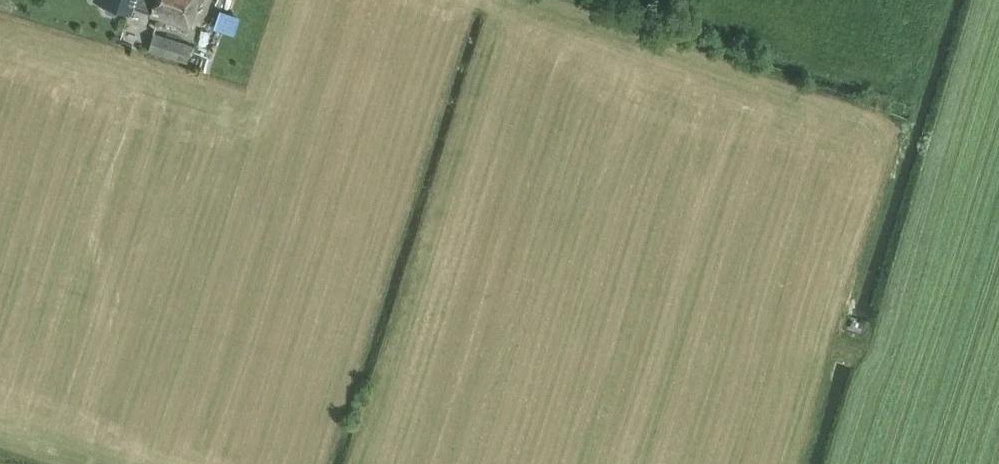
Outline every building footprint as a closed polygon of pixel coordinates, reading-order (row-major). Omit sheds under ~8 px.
[(106,2),(104,8),(106,12),(114,14),(117,12),(119,6),(130,10),(132,5),(151,12),(149,15),(189,29),(198,0),(99,0),(106,2)] [(188,63),(193,46),(153,32),(147,50),(188,63)]
